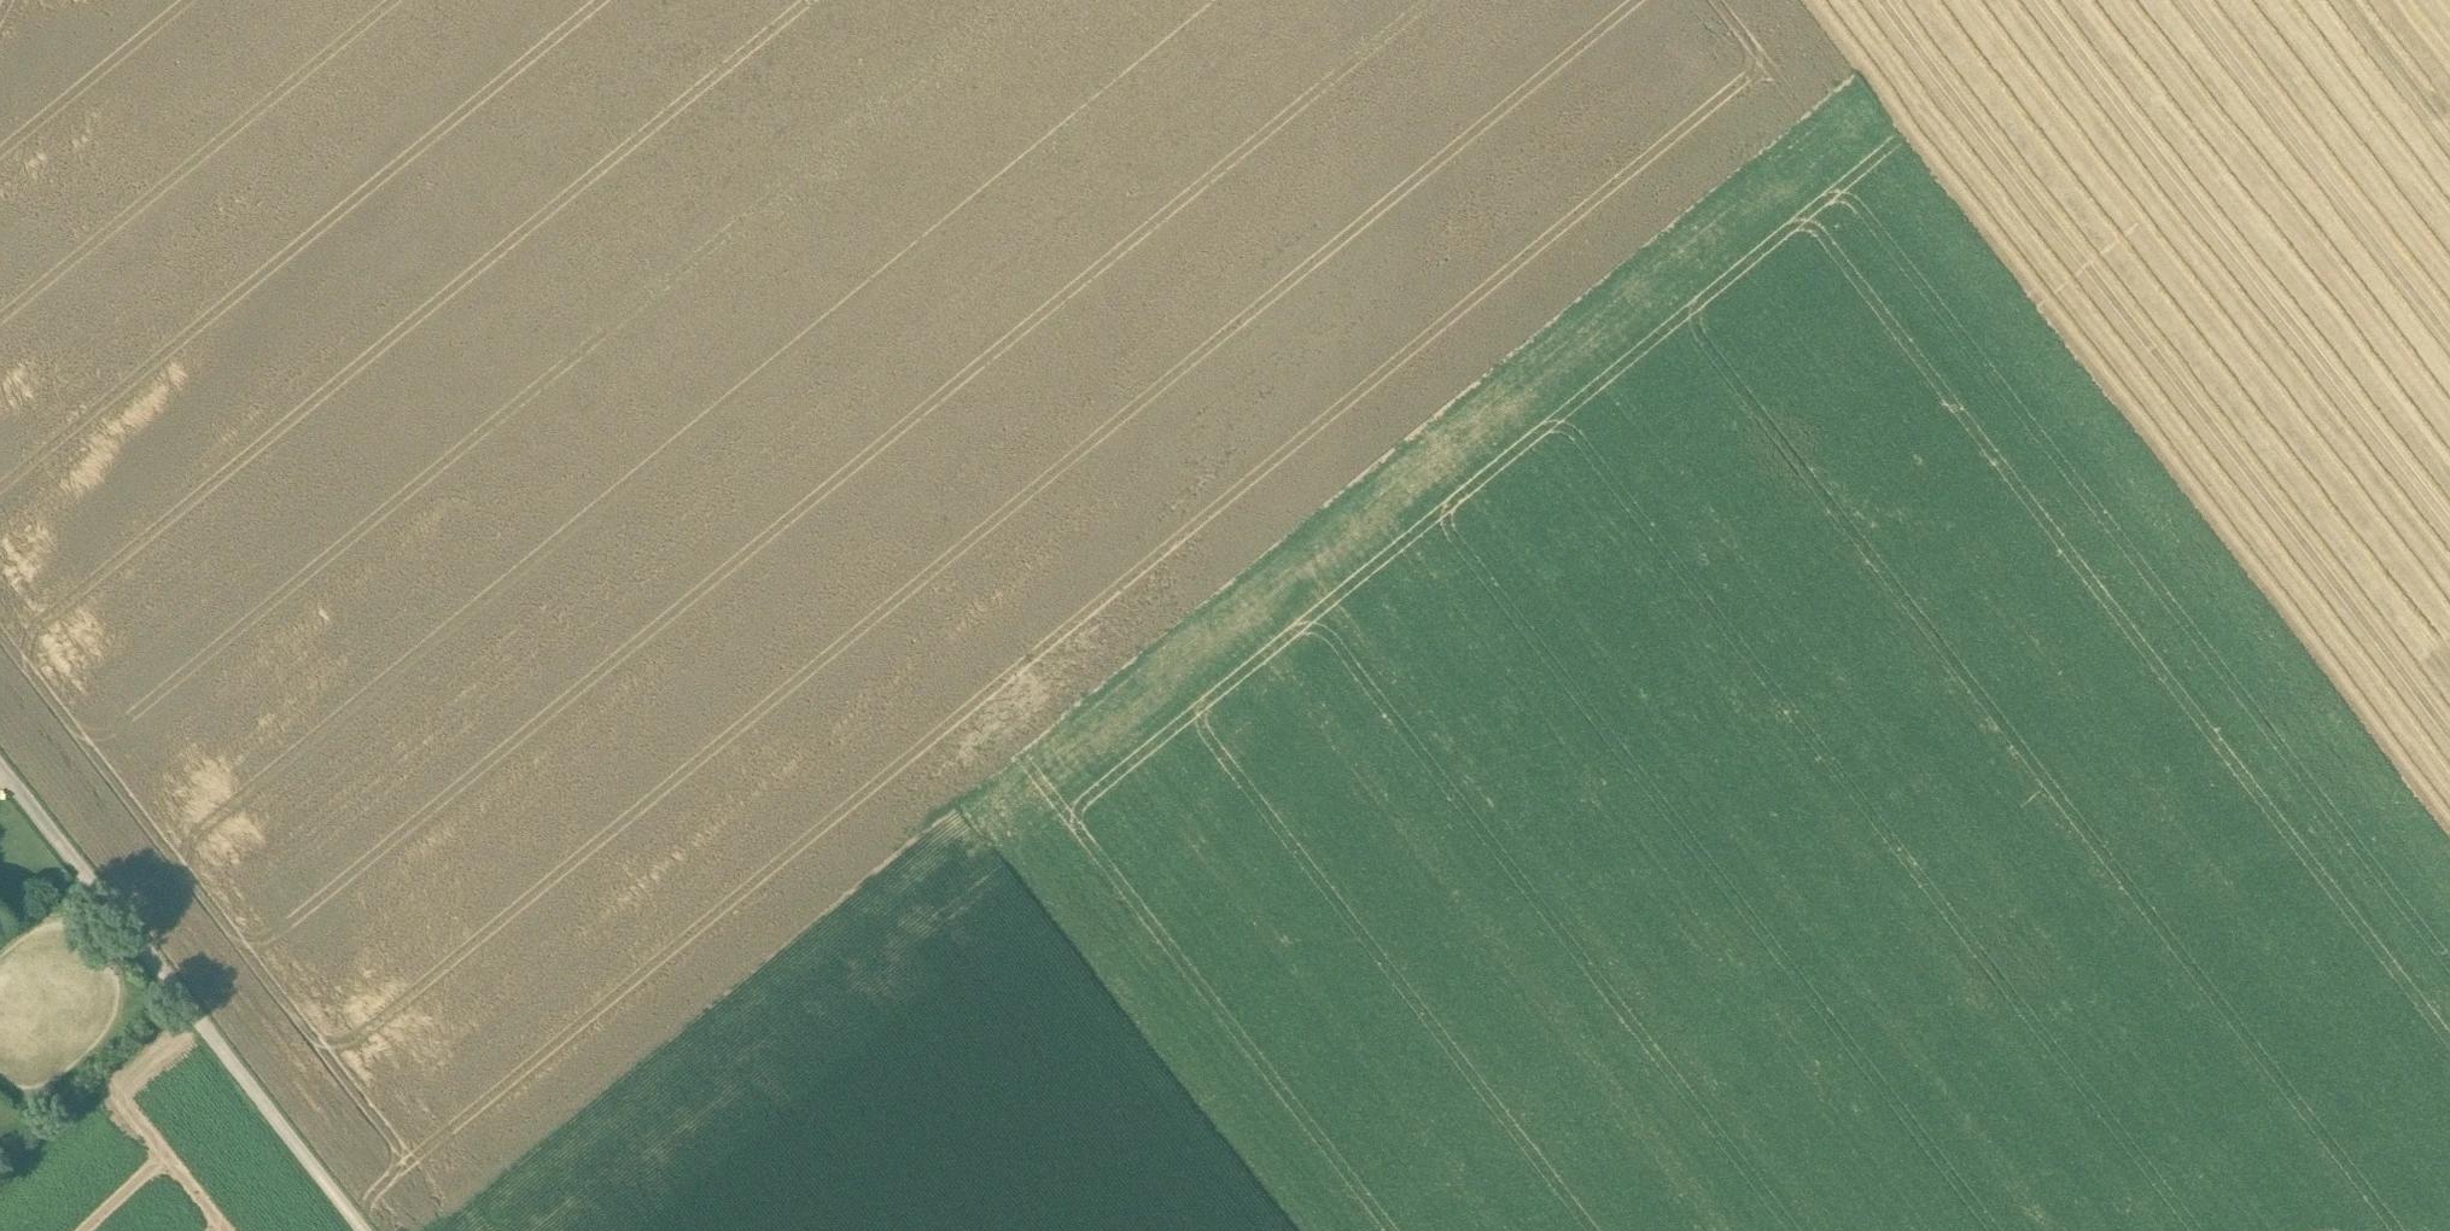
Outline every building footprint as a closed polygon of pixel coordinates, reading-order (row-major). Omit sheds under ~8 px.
[(18,922),(0,905),(0,941),(18,922)]
